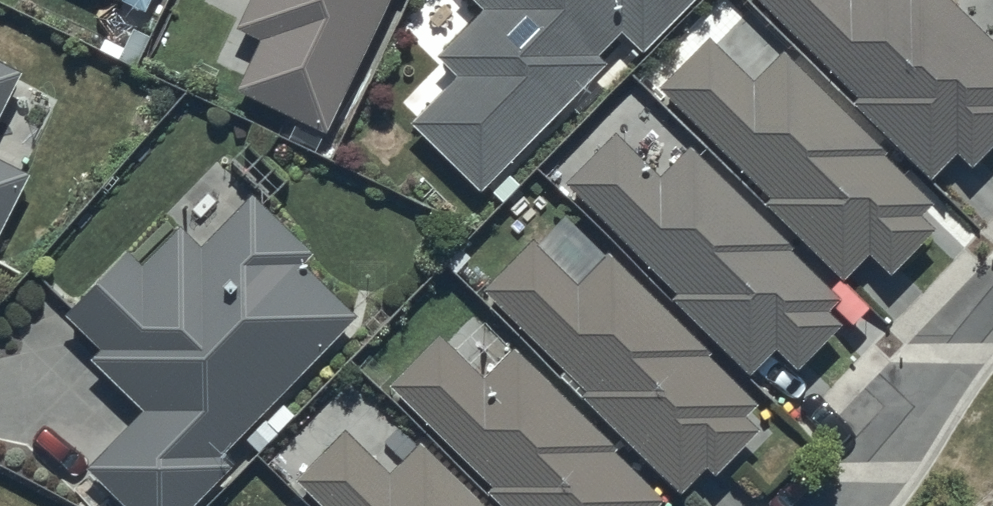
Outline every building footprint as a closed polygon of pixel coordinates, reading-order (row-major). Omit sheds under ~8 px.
[(147,0),(111,0),(140,14),(147,0)] [(237,33),(259,42),(235,96),(294,122),(289,135),(319,149),(385,0),(251,0),(237,33)] [(481,10),(434,56),(457,81),(411,126),(478,195),(608,69),(599,60),(622,37),(637,52),(691,0),(471,0),(481,10)] [(855,98),(850,104),(930,183),(955,158),(970,172),(992,150),(992,46),(946,0),(756,0),(855,98)] [(888,277),(935,231),(922,218),(932,207),(880,156),(884,152),(783,54),(755,83),(708,37),(658,89),(772,200),(766,206),(844,282),(868,257),(888,277)] [(22,76),(0,65),(0,121),(22,76)] [(791,249),(687,152),(658,181),(615,138),(567,186),(679,297),(672,303),(749,379),(777,351),(798,371),(837,332),(823,318),(835,305),(784,255),(791,249)] [(27,178),(0,165),(0,233),(27,178)] [(350,319),(354,316),(300,265),(311,254),(251,197),(202,248),(182,229),(146,267),(129,252),(65,320),(101,353),(89,365),(138,412),(84,469),(123,505),(197,505),(233,468),(220,456),(350,319)] [(534,240),(480,291),(588,390),(580,399),(680,492),(699,471),(712,483),(758,434),(741,418),(756,401),(601,258),(579,281),(534,240)] [(389,389),(492,488),(486,494),(498,505),(665,505),(610,453),(613,450),(515,355),(493,377),(445,331),(389,389)] [(420,447),(389,477),(344,430),(292,480),(317,505),(478,505),(420,447)]
